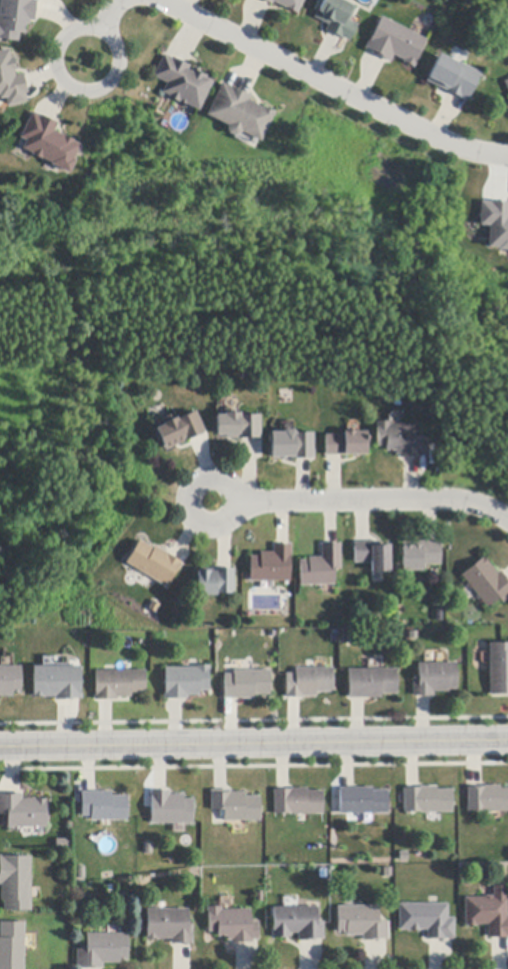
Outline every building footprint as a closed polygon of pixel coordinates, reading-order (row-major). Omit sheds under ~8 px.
[(18,42),(0,39),(0,0),(32,0),(36,1),(36,3),(35,3),(33,17),(33,19),(34,19),(34,22),(29,21),(29,25),(24,25),(23,34),(19,34),(18,42)] [(270,4),(261,0),(304,0),(297,14),(272,3),(271,5),(270,4)] [(314,18),(323,0),(339,0),(342,2),(355,9),(349,21),(357,26),(349,42),(347,41),(342,38),(342,39),(328,32),(325,31),(328,25),(314,18)] [(410,32),(420,37),(427,40),(416,63),(416,64),(414,69),(403,63),(404,61),(393,56),(389,63),(386,61),(371,54),(372,52),(367,49),(365,49),(369,40),(370,41),(382,18),(410,32)] [(4,99),(0,100),(0,52),(9,50),(11,58),(13,57),(14,61),(13,61),(14,67),(16,66),(17,70),(13,71),(15,76),(23,74),(23,76),(23,77),(22,77),(25,91),(27,91),(27,94),(24,94),(26,100),(26,103),(6,107),(4,99)] [(165,56),(171,59),(172,57),(174,58),(174,60),(187,66),(187,67),(188,65),(190,66),(188,70),(190,72),(193,67),(194,68),(194,69),(197,70),(198,69),(200,71),(199,73),(204,76),(205,75),(207,76),(205,79),(213,83),(198,111),(194,109),(187,105),(186,106),(184,105),(178,102),(178,103),(168,98),(169,96),(162,93),(166,84),(153,77),(164,55),(165,56)] [(453,62),(460,65),(461,63),(462,64),(481,74),(467,102),(466,102),(448,93),(438,88),(426,81),(439,55),(453,62)] [(223,84),(231,88),(231,87),(234,88),(233,89),(247,95),(247,94),(249,95),(250,96),(248,101),(263,108),(263,107),(265,108),(265,109),(271,112),(272,111),(274,112),(260,142),(258,141),(248,136),(241,133),(240,136),(235,137),(228,134),(226,129),(228,126),(206,116),(222,84),(223,84)] [(33,113),(54,124),(56,125),(53,131),(73,141),(73,142),(80,145),(73,160),(76,161),(69,174),(59,169),(50,165),(31,156),(32,154),(22,149),(25,141),(19,138),(32,112),(33,113)] [(484,203),(507,204),(507,252),(502,252),(502,248),(492,248),(492,228),(483,228),(484,203)] [(259,416),(260,438),(255,439),(242,439),(225,440),(225,436),(216,436),(215,415),(224,415),(224,410),(234,409),(235,414),(240,413),(240,416),(259,416)] [(203,429),(205,432),(188,440),(165,451),(154,429),(157,428),(162,425),(160,420),(168,416),(169,416),(171,420),(176,418),(176,419),(177,418),(178,419),(195,411),(203,429)] [(390,425),(419,425),(419,437),(427,437),(427,456),(426,456),(420,456),(420,458),(403,458),(399,458),(399,456),(394,456),(394,452),(385,452),(385,447),(377,447),(376,428),(375,428),(375,422),(390,422),(390,425)] [(313,433),(313,459),(309,459),(296,459),(292,459),(292,458),(286,458),(286,460),(279,460),(279,458),(270,458),(270,433),(283,432),(284,430),(292,430),(295,433),(313,433)] [(340,456),(326,456),(325,456),(324,435),(343,435),(343,432),(366,432),(366,456),(358,456),(359,457),(351,458),(351,456),(340,456)] [(166,553),(183,563),(182,565),(181,566),(180,565),(167,588),(148,577),(139,572),(125,564),(139,540),(154,549),(155,547),(166,553)] [(383,572),(371,573),(370,573),(370,563),(354,563),(353,542),(356,542),(369,542),(379,542),(379,545),(389,545),(389,572),(383,572)] [(399,542),(424,542),(436,542),(440,542),(440,566),(425,566),(425,569),(421,569),(422,572),(401,572),(401,547),(399,547),(399,542)] [(300,587),(300,561),(308,561),(308,558),(321,557),(321,544),(323,544),(323,545),(325,545),(336,545),(339,545),(339,543),(340,543),(341,570),(334,570),(334,586),(300,587)] [(277,545),(288,545),(291,545),(291,556),(290,556),(290,582),(250,582),(250,557),(260,557),(260,553),(273,553),(273,545),(277,545)] [(502,574),(507,581),(507,600),(503,604),(499,600),(488,609),(478,598),(465,582),(461,576),(481,559),(480,558),(482,556),(497,574),(500,571),(502,574)] [(218,570),(231,570),(233,569),(235,594),(217,595),(217,596),(198,597),(197,569),(216,569),(216,570),(218,570)] [(353,632),(353,644),(344,644),(343,633),(353,632)] [(489,644),(507,644),(507,695),(491,696),(490,672),(489,647),(489,644)] [(429,697),(417,697),(413,697),(412,678),(418,678),(417,664),(424,664),(448,664),(456,663),(456,690),(448,690),(448,692),(433,693),(433,697),(429,697)] [(182,700),(166,700),(164,700),(164,693),(165,693),(165,668),(182,668),(197,668),(197,666),(198,666),(209,666),(210,671),(209,671),(209,692),(200,692),(200,696),(189,696),(189,700),(182,700)] [(12,697),(0,697),(0,667),(21,667),(21,694),(12,694),(12,697)] [(79,699),(73,699),(73,701),(58,701),(55,701),(55,698),(32,698),(32,694),(34,694),(33,667),(81,667),(81,694),(82,694),(82,699),(79,699)] [(299,698),(288,698),(288,699),(285,699),(285,695),(285,674),(295,674),(295,668),(306,668),(314,668),(333,668),(333,693),(315,693),(315,697),(302,697),(302,698),(299,698)] [(364,699),(351,699),(348,699),(348,670),(396,669),(397,695),(381,695),(381,699),(364,699)] [(253,671),(270,671),(270,696),(254,696),(254,700),(237,700),(226,700),(224,700),(224,675),(225,675),(234,675),(234,670),(253,671)] [(112,700),(100,700),(94,701),(94,693),(95,693),(95,671),(117,671),(131,671),(145,671),(145,694),(131,694),(131,698),(117,698),(117,700),(112,700)] [(501,789),(507,789),(507,812),(485,813),(485,812),(468,812),(468,793),(468,788),(483,788),(485,788),(485,786),(501,786),(501,789)] [(404,813),(403,789),(407,789),(419,788),(420,788),(437,787),(437,790),(453,789),(453,813),(421,814),(421,812),(404,813)] [(389,814),(372,814),(362,815),(340,815),(339,789),(343,789),(354,789),(372,788),(372,791),(388,791),(389,814)] [(306,815),(298,815),(291,815),(291,814),(274,814),(274,790),(278,790),(289,790),(291,790),(291,789),(307,789),(307,792),(323,791),(323,815),(306,815)] [(261,822),(226,822),(224,822),(223,811),(212,811),(211,811),(211,791),(215,791),(227,791),(231,790),(231,793),(244,793),(244,797),(260,797),(261,822)] [(155,792),(166,792),(167,792),(167,791),(170,791),(169,795),(183,795),(183,800),(193,800),(193,825),(151,824),(152,796),(151,796),(151,791),(154,791),(154,792),(155,792)] [(127,796),(127,821),(91,821),(91,817),(82,817),(82,803),(82,792),(96,792),(112,792),(112,796),(127,796)] [(7,815),(0,815),(0,796),(5,796),(5,794),(20,794),(22,794),(22,799),(37,799),(37,800),(46,800),(46,828),(38,828),(29,828),(8,828),(7,815)] [(1,885),(0,885),(0,856),(2,856),(2,857),(31,857),(31,911),(4,911),(4,901),(1,901),(1,885)] [(507,937),(507,938),(492,939),(488,939),(488,925),(477,925),(477,927),(465,927),(465,898),(486,898),(486,896),(492,896),(492,898),(493,898),(493,887),(506,887),(507,917),(507,937)] [(429,904),(438,904),(448,904),(448,919),(455,919),(455,940),(453,940),(445,940),(445,941),(430,941),(427,941),(427,931),(420,931),(420,932),(409,932),(409,931),(399,931),(399,904),(429,904)] [(259,922),(259,941),(258,941),(252,941),(252,943),(236,944),(231,944),(231,941),(227,941),(227,937),(218,937),(217,932),(209,933),(208,914),(207,914),(207,908),(221,907),(222,911),(250,910),(251,922),(259,922)] [(386,940),(381,940),(381,941),(365,942),(363,942),(363,936),(346,936),(346,934),(337,934),(337,907),(379,907),(379,923),(389,923),(389,940),(386,940)] [(322,940),(317,940),(317,942),(300,942),(298,942),(298,934),(290,934),(290,938),(286,938),(286,939),(272,939),(272,931),(274,931),(273,908),(318,908),(318,922),(324,922),(324,940),(322,940)] [(155,910),(166,910),(189,910),(189,926),(193,926),(193,945),(191,945),(174,945),(172,945),(172,940),(146,940),(146,936),(147,936),(147,910),(155,910)] [(25,923),(24,968),(0,968),(0,939),(0,923),(25,923)] [(100,968),(85,968),(85,967),(79,967),(77,967),(77,950),(87,950),(87,934),(128,934),(128,962),(119,962),(119,964),(103,964),(103,968),(100,968)]
